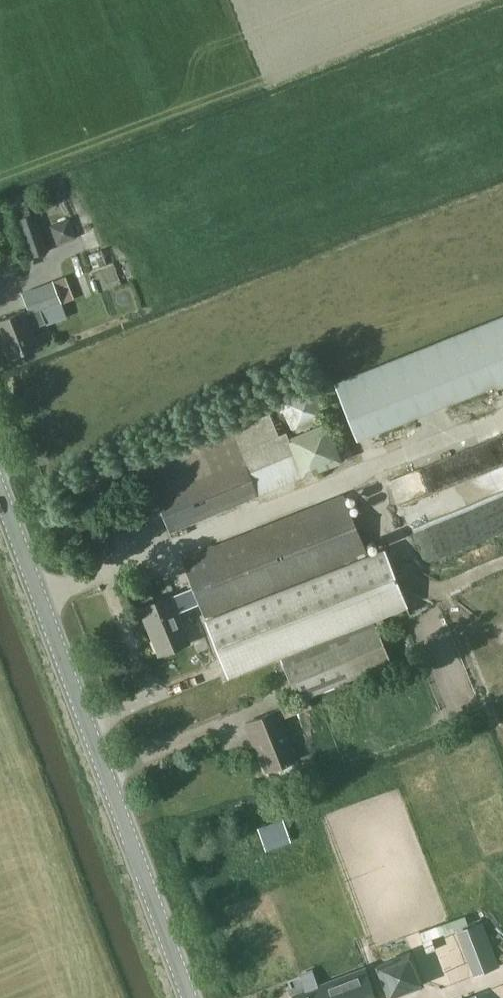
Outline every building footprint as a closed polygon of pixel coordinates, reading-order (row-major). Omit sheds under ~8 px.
[(29,258),(49,251),(36,213),(16,220),(29,258)] [(59,244),(77,238),(70,218),(52,225),(59,244)] [(42,312),(63,304),(54,281),(23,293),(31,312),(27,314),(25,309),(0,319),(0,330),(11,358),(40,346),(33,328),(46,323),(42,312)] [(335,381),(358,439),(502,381),(502,314),(335,381)] [(293,426),(325,413),(314,385),(282,398),(293,426)] [(279,434),(270,413),(144,465),(170,531),(260,494),(251,473),(296,454),(306,476),(344,461),(327,421),(290,436),(287,431),(279,434)] [(251,473),(260,494),(306,476),(296,454),(251,473)] [(502,529),(502,463),(491,467),(501,498),(424,523),(433,551),(502,529)] [(370,557),(369,554),(345,492),(181,557),(207,621),(370,557)] [(370,557),(207,621),(217,648),(396,577),(385,548),(369,554),(370,557)] [(160,654),(192,640),(172,594),(140,607),(160,654)] [(298,699),(391,662),(376,624),(283,662),(298,699)] [(307,699),(246,723),(253,739),(255,739),(268,771),(297,759),(281,719),(310,708),(307,699)] [(283,819),(258,828),(266,850),(292,841),(283,819)] [(484,920),(468,926),(485,971),(501,965),(484,920)] [(389,997),(424,984),(411,950),(376,964),(389,997)] [(368,967),(319,986),(314,973),(301,978),(307,992),(292,997),(380,997),(368,967)]
